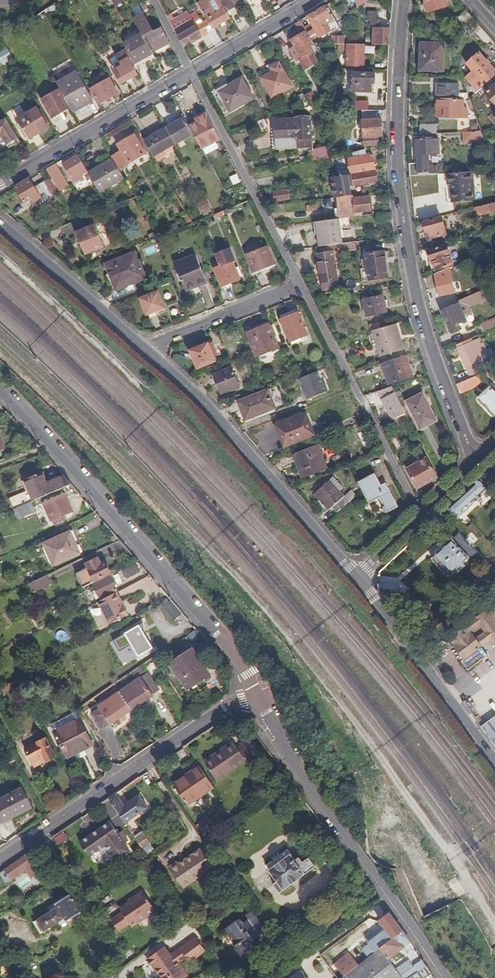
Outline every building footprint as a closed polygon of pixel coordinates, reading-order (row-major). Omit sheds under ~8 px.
[(222,43),(213,28),(229,19),(226,12),(219,0),(206,0),(199,4),(208,20),(202,24),(207,32),(216,47),(222,43)] [(226,12),(235,7),(233,4),(238,2),(237,0),(219,0),(226,12)] [(447,7),(445,0),(425,0),(426,3),(423,6),(424,10),(428,11),(429,12),(447,7)] [(328,16),(323,8),(306,17),(310,24),(304,27),(305,29),(310,38),(316,35),(318,38),(325,34),(326,36),(339,29),(331,15),(328,16)] [(133,19),(144,14),(141,9),(131,15),(133,19)] [(462,27),(472,18),(466,11),(455,21),(462,27)] [(170,22),(174,29),(182,25),(182,26),(192,21),(190,16),(188,12),(170,22)] [(174,29),(183,46),(202,35),(197,27),(202,24),(196,12),(190,16),(192,21),(182,26),(182,25),(174,29)] [(388,45),(390,29),(380,29),(379,25),(377,25),(376,13),(367,12),(367,19),(373,29),(373,45),(388,45)] [(155,52),(171,44),(162,28),(154,33),(144,14),(133,19),(142,35),(143,38),(147,36),(155,52)] [(304,27),(300,21),(295,23),(300,32),(305,29),(304,27)] [(202,35),(207,32),(202,24),(197,27),(202,35)] [(305,69),(316,63),(308,48),(312,46),(304,33),(291,41),(295,48),(290,51),(292,54),(297,52),(301,59),(300,60),(305,69)] [(147,62),(155,58),(143,38),(142,35),(124,44),(127,50),(134,64),(145,58),(147,62)] [(333,35),(332,44),(343,44),(343,36),(333,35)] [(420,70),(441,71),(442,44),(420,44),(420,70)] [(363,67),(364,45),(348,45),(347,67),(363,67)] [(120,63),(112,68),(121,84),(137,75),(133,67),(135,66),(134,64),(127,50),(116,56),(120,63)] [(478,91),(482,88),(494,76),(494,71),(479,53),(467,64),(473,72),(466,78),(478,91)] [(42,71),(48,67),(43,58),(37,62),(42,71)] [(135,66),(136,68),(147,62),(145,58),(134,64),(135,66)] [(272,97),(292,86),(279,64),(259,75),(272,97)] [(72,98),(79,110),(88,104),(93,101),(77,73),(58,84),(67,101),(72,98)] [(374,84),(374,74),(352,73),(352,92),(370,92),(371,84),(374,84)] [(482,88),(494,103),(494,76),(482,88)] [(109,79),(91,90),(99,105),(118,94),(109,79)] [(230,112),(253,100),(242,80),(219,92),(230,112)] [(436,85),(436,100),(457,100),(457,85),(436,85)] [(42,100),(53,119),(70,110),(59,90),(42,100)] [(311,92),(304,96),(307,100),(307,101),(313,111),(318,103),(311,92)] [(305,113),(313,111),(307,101),(304,96),(302,93),(296,98),(305,113)] [(67,101),(75,113),(79,110),(72,98),(67,101)] [(457,100),(436,100),(436,118),(467,118),(466,112),(466,108),(464,108),(463,100),(457,100)] [(465,132),(480,131),(470,100),(465,100),(469,111),(469,115),(473,126),(465,126),(465,129),(465,132)] [(362,111),(368,111),(368,101),(352,102),(352,111),(362,111)] [(88,104),(79,110),(81,114),(91,109),(88,104)] [(37,108),(18,119),(30,139),(48,128),(37,108)] [(386,119),(386,110),(368,111),(362,111),(364,146),(378,145),(378,136),(382,136),(381,119),(386,119)] [(73,113),(67,115),(70,126),(77,123),(73,113)] [(221,140),(207,113),(199,117),(201,120),(193,124),(189,127),(193,134),(202,149),(221,140)] [(0,120),(0,134),(2,133),(3,136),(2,137),(8,148),(20,142),(6,117),(0,120)] [(277,148),(312,145),(310,117),(274,120),(277,148)] [(184,118),(166,129),(175,144),(193,134),(189,127),(184,118)] [(419,124),(419,135),(437,134),(436,123),(419,124)] [(166,129),(145,142),(154,157),(175,144),(166,129)] [(478,140),(483,140),(480,131),(465,132),(462,132),(463,143),(478,142),(478,140)] [(122,151),(111,157),(113,159),(119,170),(146,154),(135,135),(118,145),(122,151)] [(409,163),(410,176),(442,175),(442,165),(431,165),(432,171),(429,171),(428,155),(438,154),(437,137),(417,139),(418,162),(409,163)] [(315,147),(316,157),(328,154),(328,144),(315,147)] [(350,174),(375,170),(372,155),(365,156),(364,150),(360,151),(361,157),(347,159),(350,174)] [(88,172),(78,156),(63,164),(74,183),(81,180),(79,177),(88,172)] [(89,174),(100,193),(124,177),(119,170),(113,159),(89,174)] [(46,170),(51,179),(59,192),(66,189),(69,187),(55,165),(46,170)] [(350,174),(333,177),(336,198),(338,198),(351,196),(350,186),(377,181),(375,170),(350,174)] [(231,176),(234,184),(241,181),(238,173),(231,176)] [(473,202),(471,173),(447,174),(448,184),(451,185),(452,202),(473,202)] [(30,179),(16,187),(25,204),(31,201),(32,203),(41,198),(43,202),(53,197),(45,182),(35,188),(30,179)] [(45,182),(53,197),(60,193),(59,192),(51,179),(45,182)] [(287,191),(287,190),(273,192),(275,201),(288,198),(287,191)] [(338,198),(339,209),(335,210),(335,219),(339,219),(354,217),(354,213),(371,211),(369,197),(352,199),(351,196),(338,198)] [(202,211),(208,207),(205,201),(198,205),(202,211)] [(474,208),(476,216),(494,212),(494,202),(474,208)] [(208,207),(202,211),(205,216),(211,212),(208,207)] [(193,223),(188,215),(185,217),(189,225),(191,224),(193,223)] [(431,239),(447,235),(442,218),(424,223),(426,233),(430,232),(431,239)] [(77,222),(61,228),(65,238),(78,233),(87,255),(104,248),(95,226),(87,230),(83,219),(77,222)] [(342,244),(339,219),(335,219),(316,222),(320,247),(338,245),(342,244)] [(170,226),(172,232),(179,229),(177,223),(170,226)] [(357,250),(356,242),(342,244),(338,245),(339,252),(357,250)] [(338,245),(320,247),(316,248),(324,290),(339,287),(333,253),(339,252),(338,245)] [(435,271),(453,264),(447,245),(428,251),(431,260),(433,260),(435,271)] [(223,287),(241,280),(233,261),(235,260),(230,248),(216,254),(221,267),(215,269),(223,287)] [(248,256),(255,274),(275,266),(267,248),(248,256)] [(116,290),(146,279),(136,252),(105,264),(116,290)] [(365,255),(369,280),(388,277),(384,252),(365,255)] [(186,291),(208,283),(197,257),(175,265),(186,291)] [(476,260),(470,265),(479,275),(485,270),(482,263),(479,266),(477,264),(478,263),(476,260)] [(450,267),(435,274),(439,296),(449,294),(449,291),(455,290),(450,267)] [(483,291),(452,304),(453,306),(442,311),(450,330),(459,327),(458,323),(466,321),(460,307),(487,296),(483,291)] [(148,315),(165,308),(159,292),(142,299),(148,315)] [(387,313),(383,296),(363,300),(366,317),(387,313)] [(281,320),(290,342),(308,335),(299,313),(281,320)] [(478,335),(494,328),(494,319),(469,330),(472,338),(478,335)] [(370,326),(371,331),(373,331),(380,329),(379,323),(370,326)] [(404,349),(397,324),(380,329),(373,331),(381,356),(404,349)] [(258,355),(278,348),(269,325),(249,333),(258,355)] [(472,338),(456,344),(471,376),(485,369),(472,338)] [(198,368),(216,362),(209,344),(191,351),(198,368)] [(413,377),(406,355),(383,364),(390,385),(413,377)] [(232,368),(214,375),(221,394),(239,387),(232,368)] [(299,379),(307,400),(328,392),(325,385),(323,385),(318,372),(299,379)] [(457,384),(461,394),(482,384),(479,374),(457,384)] [(410,421),(392,386),(378,391),(382,400),(384,399),(394,419),(393,420),(397,428),(410,421)] [(494,413),(494,391),(492,388),(480,400),(493,415),(494,413)] [(268,391),(239,403),(246,420),(260,414),(262,418),(277,412),(268,391)] [(407,402),(421,428),(436,420),(422,393),(407,402)] [(384,399),(382,400),(393,420),(394,419),(384,399)] [(306,414),(276,426),(280,437),(282,436),(286,447),(311,437),(307,426),(310,425),(306,414)] [(318,446),(294,456),(303,478),(327,469),(318,446)] [(418,489),(437,477),(425,458),(406,470),(418,489)] [(71,485),(65,476),(47,484),(42,474),(25,481),(34,501),(71,485)] [(374,475),(357,483),(361,490),(368,504),(378,500),(385,514),(398,507),(388,487),(382,490),(374,475)] [(488,488),(479,478),(448,508),(457,517),(488,488)] [(332,507),(337,513),(349,502),(329,480),(314,495),(328,510),(332,507)] [(20,496),(24,505),(28,503),(31,502),(27,493),(20,496)] [(61,519),(73,513),(65,495),(44,504),(52,522),(55,522),(56,525),(62,523),(61,519)] [(10,508),(11,511),(24,505),(20,496),(10,500),(12,507),(10,508)] [(56,566),(82,554),(72,532),(46,544),(56,566)] [(432,559),(449,577),(477,552),(459,533),(432,559)] [(82,587),(111,574),(105,561),(102,563),(98,556),(85,561),(87,566),(75,572),(82,587)] [(128,578),(141,572),(137,564),(124,571),(128,578)] [(52,584),(48,576),(29,585),(34,595),(51,587),(50,585),(52,584)] [(118,590),(111,576),(94,584),(97,590),(94,591),(96,595),(99,594),(101,598),(118,590)] [(129,615),(118,592),(99,601),(111,625),(129,615)] [(183,613),(172,600),(170,601),(163,605),(176,620),(183,613)] [(486,609),(475,617),(484,631),(493,642),(494,645),(494,621),(486,609)] [(139,659),(154,650),(146,636),(143,632),(145,630),(144,623),(114,641),(121,653),(132,646),(139,659)] [(465,625),(450,636),(458,647),(456,649),(463,658),(461,660),(467,669),(487,655),(483,649),(475,638),(465,625)] [(196,640),(202,635),(198,631),(193,635),(196,640)] [(483,649),(493,642),(484,631),(475,638),(483,649)] [(434,653),(450,641),(448,638),(432,650),(434,653)] [(195,650),(191,652),(201,668),(205,666),(195,650)] [(201,668),(191,652),(172,664),(189,691),(211,676),(205,666),(201,668)] [(149,669),(155,677),(161,673),(156,665),(149,669)] [(136,679),(147,673),(143,667),(133,674),(135,678),(136,679)] [(2,689),(5,694),(24,684),(23,683),(34,678),(32,674),(2,689)] [(126,683),(135,678),(133,674),(124,680),(126,683)] [(120,694),(131,710),(139,705),(145,701),(160,691),(149,675),(142,680),(146,687),(140,692),(135,685),(120,694)] [(126,683),(124,680),(117,685),(119,688),(126,683)] [(107,691),(100,695),(102,699),(109,694),(107,691)] [(120,694),(119,692),(97,707),(98,709),(90,715),(101,731),(119,719),(125,714),(131,710),(120,694)] [(86,750),(93,746),(80,720),(80,721),(75,713),(51,725),(69,758),(82,752),(80,750),(84,748),(86,750)] [(125,714),(119,719),(121,723),(128,719),(125,714)] [(482,728),(492,741),(494,739),(494,718),(482,728)] [(151,744),(147,737),(138,743),(142,749),(151,744)] [(57,759),(56,758),(53,751),(47,739),(27,749),(33,763),(45,757),(48,763),(57,759)] [(204,761),(217,780),(246,761),(247,763),(254,758),(244,742),(237,747),(233,742),(204,761)] [(9,765),(17,761),(10,748),(3,752),(9,765)] [(36,769),(48,763),(45,757),(33,763),(36,769)] [(188,804),(213,786),(199,766),(190,772),(193,775),(176,787),(188,804)] [(173,784),(176,787),(193,775),(190,772),(173,784)] [(35,808),(26,790),(0,803),(0,817),(4,824),(35,808)] [(126,807),(117,794),(109,799),(127,825),(150,809),(141,796),(126,807)] [(208,833),(217,827),(209,816),(199,822),(200,824),(208,833)] [(131,853),(123,841),(111,823),(102,830),(101,829),(94,834),(93,833),(87,837),(88,838),(80,844),(91,859),(100,853),(102,855),(109,856),(112,855),(117,863),(131,853)] [(203,836),(208,833),(200,824),(197,826),(203,836)] [(68,841),(64,834),(56,840),(60,847),(68,841)] [(138,840),(145,850),(151,845),(152,844),(145,835),(138,840)] [(151,845),(145,850),(149,856),(155,851),(151,845)] [(203,851),(210,861),(216,858),(208,848),(203,851)] [(185,888),(214,867),(210,861),(203,851),(202,849),(180,864),(178,862),(171,867),(185,888)] [(30,853),(0,873),(6,882),(27,869),(39,886),(48,879),(30,853)] [(281,894),(317,867),(311,858),(304,863),(301,858),(297,861),(292,854),(270,870),(278,882),(274,885),(281,894)] [(131,925),(133,929),(157,912),(144,895),(142,894),(137,897),(137,900),(121,911),(123,914),(112,922),(120,933),(131,925)] [(61,927),(81,914),(69,896),(49,909),(51,912),(33,924),(41,936),(59,925),(61,927)] [(253,942),(268,931),(254,911),(248,915),(252,920),(246,924),(243,920),(241,920),(227,930),(230,935),(235,932),(239,938),(235,942),(241,951),(240,953),(243,957),(256,947),(253,942)] [(404,932),(390,913),(381,921),(388,931),(395,940),(404,932)] [(395,940),(388,931),(370,945),(373,949),(366,954),(370,959),(382,950),(383,949),(395,940)] [(415,948),(404,932),(395,940),(383,949),(382,950),(392,964),(395,961),(391,957),(404,948),(408,953),(415,948)] [(196,940),(181,951),(187,959),(191,964),(206,952),(196,940)] [(172,957),(165,948),(148,960),(161,977),(182,977),(178,973),(184,969),(180,964),(185,960),(181,956),(175,961),(172,957)] [(367,962),(361,967),(348,977),(412,977),(429,967),(424,961),(416,967),(417,969),(408,975),(402,967),(397,970),(392,964),(382,950),(370,959),(367,962)] [(137,957),(133,951),(125,956),(130,962),(137,957)] [(181,951),(172,957),(175,961),(181,956),(185,960),(187,959),(181,951)] [(352,955),(338,965),(348,977),(361,967),(352,955)] [(429,967),(412,977),(429,977),(434,974),(431,970),(429,967)]
